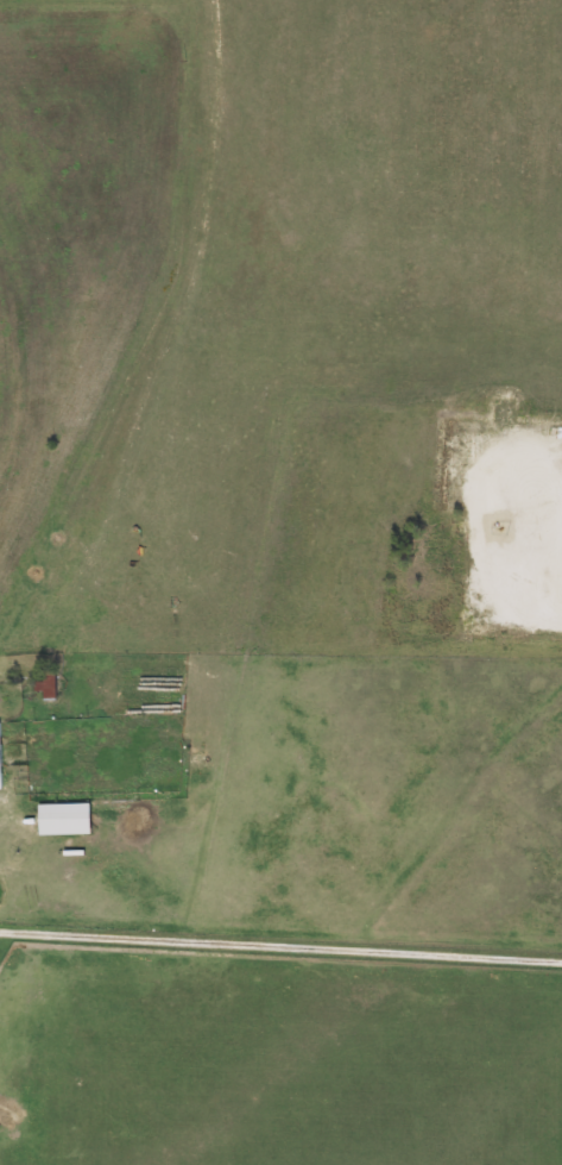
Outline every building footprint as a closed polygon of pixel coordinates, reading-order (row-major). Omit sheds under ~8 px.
[(83,804),(83,818),(31,818),(31,804),(83,804)]
